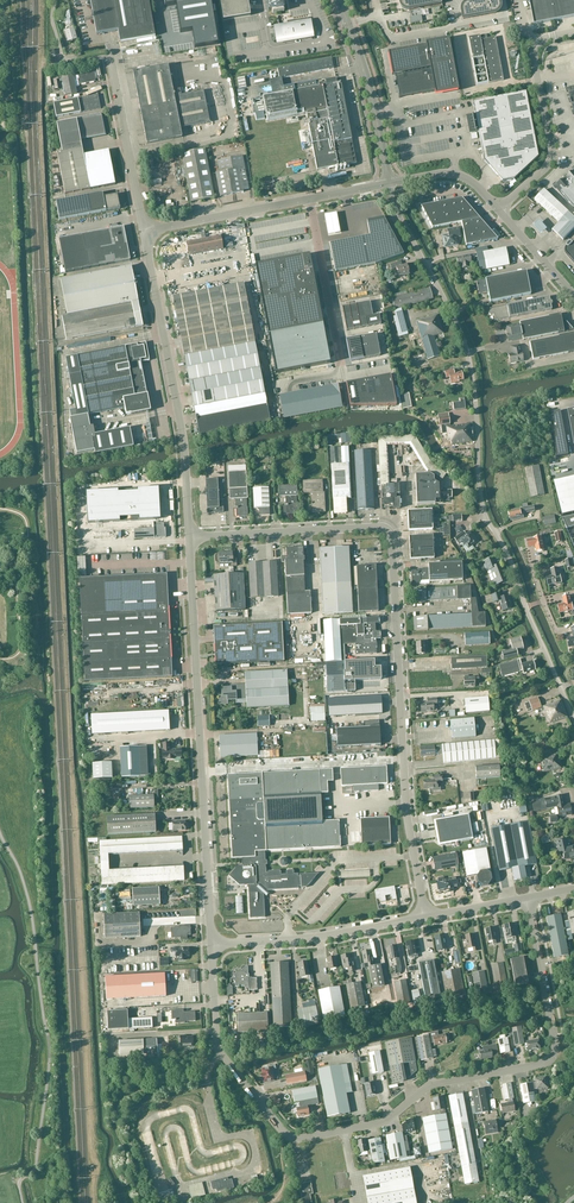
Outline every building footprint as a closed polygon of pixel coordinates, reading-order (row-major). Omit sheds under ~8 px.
[(97,35),(118,31),(120,42),(155,36),(149,0),(90,0),(97,35)] [(166,6),(176,4),(181,32),(191,30),(194,48),(217,44),(215,26),(210,0),(165,0),(166,6)] [(224,21),(250,16),(249,9),(252,8),(251,1),(248,2),(248,0),(220,0),(224,21)] [(282,0),(278,0),(270,1),(271,3),(267,4),(269,13),(272,12),(272,14),(284,12),(282,0)] [(400,3),(401,5),(402,7),(403,8),(405,9),(407,9),(409,9),(440,3),(440,0),(400,0),(400,3)] [(468,2),(463,5),(461,11),(463,19),(494,13),(499,10),(500,4),(500,0),(479,0),(468,2)] [(535,25),(573,17),(573,0),(530,0),(535,25)] [(159,15),(155,15),(159,36),(163,35),(159,15)] [(298,38),(311,36),(307,18),(286,22),(287,26),(275,28),(277,42),(283,41),(284,42),(286,41),(286,40),(295,39),(295,40),(298,39),(298,38)] [(72,29),(64,31),(67,42),(75,40),(72,29)] [(488,83),(503,81),(495,38),(487,39),(486,35),(468,38),(477,85),(488,83)] [(424,47),(391,53),(395,76),(399,98),(400,98),(400,96),(422,92),(422,94),(434,92),(458,87),(450,43),(426,47),(424,47)] [(281,79),(297,76),(317,72),(333,68),(331,59),(317,61),(295,66),(277,70),(279,79),(281,79)] [(182,138),(180,129),(173,91),(168,66),(133,72),(147,145),(182,138)] [(277,71),(248,76),(249,82),(278,78),(277,71)] [(78,75),(78,76),(74,76),(75,80),(79,79),(80,84),(95,81),(94,72),(78,75)] [(77,94),(76,86),(74,76),(62,79),(65,96),(77,94)] [(317,171),(338,167),(357,163),(341,82),(340,83),(340,78),(325,81),(325,82),(318,84),(319,87),(284,94),(273,96),(263,98),(268,121),(298,115),(306,113),(317,171)] [(570,88),(570,87),(566,89),(566,92),(568,92),(570,99),(568,99),(570,104),(571,104),(573,111),(572,111),(573,116),(573,87),(570,88)] [(180,90),(173,91),(180,129),(210,123),(204,91),(181,95),(180,90)] [(539,157),(536,145),(526,92),(473,102),(475,115),(466,117),(469,133),(478,131),(483,155),(484,160),(502,182),(514,179),(539,157)] [(98,95),(53,104),(56,118),(101,109),(98,95)] [(253,115),(255,115),(256,121),(265,120),(263,113),(265,113),(262,98),(250,100),(253,115)] [(103,123),(101,115),(57,124),(63,152),(83,148),(81,139),(105,134),(105,131),(103,123)] [(116,184),(109,150),(108,150),(84,155),(83,148),(63,152),(57,153),(65,194),(90,189),(108,185),(116,184)] [(182,154),(191,202),(214,198),(205,149),(182,154)] [(243,156),(230,159),(217,161),(219,173),(216,174),(220,197),(244,192),(243,190),(249,189),(243,156)] [(569,202),(573,207),(573,167),(571,169),(572,170),(566,175),(565,174),(562,177),(562,179),(557,183),(556,182),(552,186),(556,190),(556,189),(568,203),(569,202)] [(573,229),(573,207),(569,212),(545,190),(543,192),(543,191),(541,193),(540,193),(538,196),(538,197),(537,198),(535,200),(539,204),(539,205),(540,206),(541,206),(559,223),(553,230),(564,240),(573,229)] [(103,192),(56,202),(60,221),(120,208),(118,194),(104,197),(103,192)] [(432,228),(462,223),(466,246),(498,240),(462,198),(421,206),(432,228)] [(336,215),(324,217),(328,235),(340,233),(336,215)] [(335,272),(375,264),(403,254),(385,220),(367,223),(370,236),(330,243),(335,272)] [(548,230),(540,221),(533,226),(542,236),(548,230)] [(112,229),(59,240),(66,273),(130,261),(124,227),(119,228),(119,226),(116,224),(111,225),(112,229)] [(456,238),(460,237),(458,228),(447,230),(448,235),(442,236),(443,238),(445,248),(458,245),(456,238)] [(233,247),(231,234),(212,238),(214,250),(233,247)] [(567,254),(573,262),(573,242),(572,244),(571,243),(568,244),(567,246),(568,246),(567,247),(566,249),(566,250),(566,251),(566,253),(567,254)] [(507,255),(506,248),(476,254),(480,272),(509,266),(509,265),(513,265),(511,255),(507,255)] [(220,269),(247,265),(245,252),(218,256),(220,269)] [(471,260),(475,259),(474,255),(470,256),(457,258),(458,266),(463,265),(463,268),(468,267),(468,264),(471,263),(471,260)] [(303,257),(254,266),(268,335),(275,374),(330,363),(323,325),(321,317),(321,315),(320,310),(313,272),(310,258),(304,259),(303,257)] [(400,267),(399,262),(390,265),(392,270),(397,269),(399,277),(410,274),(407,264),(400,267)] [(67,310),(137,296),(135,287),(138,286),(136,281),(135,282),(132,267),(61,281),(67,310)] [(531,295),(526,271),(485,279),(485,281),(476,282),(477,285),(476,285),(476,286),(477,286),(478,295),(488,293),(490,303),(531,295)] [(173,298),(184,357),(199,435),(270,421),(255,343),(244,284),(173,298)] [(433,298),(430,288),(392,299),(395,309),(433,298)] [(143,326),(137,296),(67,310),(68,316),(62,317),(67,340),(143,326)] [(551,306),(550,301),(549,297),(507,305),(509,318),(551,310),(551,306)] [(370,302),(342,307),(346,331),(381,325),(379,315),(372,316),(370,302)] [(509,318),(507,305),(490,309),(490,310),(489,311),(488,312),(489,314),(490,315),(491,315),(494,315),(495,321),(509,318)] [(399,337),(408,335),(402,310),(394,312),(396,317),(394,317),(399,337)] [(509,342),(522,339),(523,340),(569,331),(568,327),(568,326),(567,325),(566,325),(565,321),(562,322),(560,314),(519,323),(520,324),(506,327),(507,335),(509,342)] [(438,315),(417,321),(428,360),(431,371),(443,368),(434,336),(443,334),(438,315)] [(529,342),(533,360),(573,352),(573,333),(529,342)] [(351,362),(380,356),(376,334),(347,340),(351,362)] [(68,358),(67,364),(76,410),(70,411),(71,418),(70,419),(77,454),(95,451),(95,454),(133,447),(130,428),(95,435),(93,426),(90,427),(88,415),(124,409),(126,416),(130,415),(150,412),(150,408),(147,394),(147,395),(142,371),(141,367),(140,363),(150,361),(146,343),(125,347),(78,356),(77,356),(68,358)] [(510,363),(511,363),(523,361),(522,352),(521,352),(519,345),(511,347),(513,354),(509,355),(510,363)] [(459,381),(463,380),(462,372),(454,373),(453,369),(445,371),(446,378),(449,377),(451,384),(459,382),(459,381)] [(390,375),(382,377),(387,406),(396,406),(390,375)] [(382,377),(373,378),(378,406),(387,406),(382,377)] [(373,378),(364,380),(369,406),(378,406),(373,378)] [(364,380),(355,382),(359,406),(369,406),(364,380)] [(355,382),(346,383),(350,406),(359,406),(355,382)] [(342,408),(338,385),(279,396),(284,419),(342,408)] [(405,409),(412,407),(409,393),(402,395),(405,409)] [(569,455),(563,423),(561,411),(554,412),(557,457),(569,455)] [(447,425),(447,427),(446,427),(448,441),(451,440),(451,445),(472,442),(471,436),(472,435),(472,431),(470,430),(470,424),(450,427),(449,417),(448,414),(438,415),(440,426),(447,425)] [(442,478),(446,473),(432,465),(415,435),(378,437),(380,486),(398,485),(398,483),(390,483),(388,446),(409,445),(424,468),(427,471),(428,469),(442,478)] [(354,452),(357,509),(358,511),(374,510),(371,451),(354,452)] [(334,512),(346,512),(345,500),(351,499),(349,463),(331,464),(333,500),(334,500),(334,512)] [(531,498),(545,495),(539,466),(525,468),(531,498)] [(246,472),(228,473),(230,500),(235,499),(236,517),(248,517),(247,499),(246,472)] [(430,474),(415,475),(417,504),(434,504),(443,503),(443,498),(451,497),(451,490),(442,491),(442,482),(433,477),(430,474)] [(554,481),(562,517),(573,514),(573,476),(554,481)] [(205,480),(207,514),(223,513),(221,479),(205,480)] [(312,513),(317,513),(325,513),(324,493),(323,493),(322,480),(303,481),(303,494),(311,494),(312,513)] [(285,497),(285,506),(283,506),(284,515),(290,515),(290,514),(298,514),(297,496),(297,485),(279,486),(279,497),(285,497)] [(398,485),(380,486),(381,491),(382,508),(382,510),(400,509),(400,504),(402,504),(401,500),(399,500),(399,490),(399,485),(398,485)] [(88,524),(156,520),(156,519),(158,519),(157,488),(150,489),(150,488),(86,492),(88,524)] [(268,488),(253,489),(254,509),(256,509),(259,511),(259,516),(270,515),(268,488)] [(462,490),(453,490),(453,514),(463,514),(462,490)] [(510,518),(514,518),(514,520),(523,519),(522,514),(536,511),(535,506),(528,508),(528,504),(523,505),(524,509),(509,511),(510,518)] [(431,510),(407,512),(409,531),(433,530),(431,510)] [(545,526),(556,523),(555,515),(543,518),(545,526)] [(454,539),(459,545),(463,541),(468,548),(477,542),(469,533),(463,537),(461,534),(454,539)] [(434,558),(433,536),(409,537),(410,560),(434,558)] [(534,539),(527,540),(529,547),(535,546),(537,552),(545,550),(542,536),(534,538),(534,539)] [(349,548),(319,549),(322,615),(352,613),(349,548)] [(286,557),(281,557),(282,563),(284,562),(287,616),(311,615),(310,592),(304,593),(303,563),(304,562),(305,562),(305,561),(306,561),(306,560),(306,559),(306,558),(305,558),(305,557),(304,557),(303,557),(302,549),(286,549),(286,557)] [(218,554),(218,555),(216,555),(215,555),(215,556),(214,557),(215,561),(215,562),(216,563),(217,563),(219,563),(219,564),(229,564),(229,566),(236,566),(236,557),(232,557),(232,552),(225,553),(226,554),(218,554)] [(497,580),(498,584),(505,581),(498,566),(495,567),(491,559),(483,562),(487,571),(492,569),(493,572),(492,573),(495,581),(497,580)] [(276,562),(253,563),(248,563),(250,598),(278,597),(276,562)] [(428,569),(419,569),(419,571),(411,572),(411,571),(411,581),(411,584),(419,583),(419,582),(420,582),(420,581),(429,581),(429,583),(462,581),(461,563),(428,565),(428,569)] [(375,566),(356,567),(358,613),(377,612),(375,566)] [(552,576),(546,577),(548,585),(562,582),(560,574),(558,568),(551,569),(552,576)] [(80,578),(82,616),(83,644),(85,681),(172,677),(170,640),(169,612),(167,574),(80,578)] [(213,575),(213,589),(215,611),(244,609),(243,574),(213,575)] [(471,600),(471,587),(457,587),(427,589),(413,589),(414,607),(416,607),(416,603),(427,602),(458,600),(458,601),(471,600)] [(500,593),(492,595),(494,602),(500,601),(503,611),(512,609),(508,596),(501,598),(500,593)] [(558,605),(560,613),(573,610),(572,602),(571,602),(570,595),(563,597),(564,604),(558,605)] [(471,600),(472,614),(472,615),(428,617),(428,616),(417,617),(416,613),(414,613),(415,631),(428,630),(472,628),(486,627),(485,614),(478,614),(476,600),(471,600)] [(378,618),(367,618),(340,620),(340,630),(343,630),(344,645),(355,644),(356,655),(368,654),(377,654),(376,639),(381,639),(380,632),(376,632),(376,630),(375,624),(379,624),(378,618)] [(335,662),(338,662),(341,662),(339,624),(340,624),(340,620),(323,621),(326,662),(335,662)] [(282,623),(215,627),(214,627),(216,665),(284,662),(282,623)] [(466,646),(490,645),(489,633),(465,634),(466,646)] [(520,637),(510,640),(512,649),(502,652),(504,659),(518,655),(517,651),(523,649),(520,637)] [(425,654),(425,645),(427,645),(427,642),(416,642),(417,654),(425,654)] [(451,670),(482,669),(482,673),(490,673),(490,668),(487,668),(486,656),(451,658),(451,670)] [(374,660),(326,663),(327,693),(355,691),(355,681),(381,680),(381,667),(375,668),(374,660)] [(534,667),(535,667),(534,661),(519,665),(517,660),(499,665),(502,677),(521,672),(520,671),(523,671),(523,674),(535,670),(534,667)] [(222,692),(288,688),(287,670),(245,673),(246,685),(231,685),(231,688),(222,689),(222,692)] [(475,682),(479,682),(479,676),(474,676),(474,677),(464,678),(464,687),(475,687),(475,682)] [(289,706),(288,688),(222,692),(222,696),(219,697),(220,705),(228,704),(228,700),(237,700),(236,699),(246,698),(247,708),(289,706)] [(381,695),(327,698),(329,717),(382,713),(381,695)] [(466,713),(489,711),(488,697),(464,699),(466,713)] [(529,701),(529,702),(525,704),(527,710),(532,709),(533,711),(542,708),(538,698),(529,701)] [(428,700),(428,703),(420,704),(421,712),(434,711),(433,707),(437,707),(436,699),(428,700)] [(560,700),(557,702),(543,707),(550,723),(567,717),(560,700)] [(91,715),(92,734),(170,731),(169,711),(91,715)] [(257,717),(258,727),(269,726),(269,716),(257,717)] [(450,721),(452,738),(476,736),(474,718),(450,721)] [(365,728),(337,729),(338,747),(380,745),(380,727),(379,721),(365,722),(365,728)] [(257,734),(220,736),(221,757),(258,755),(257,734)] [(442,745),(443,755),(443,763),(460,762),(484,760),(484,759),(501,758),(499,740),(482,741),(458,744),(442,745)] [(301,741),(289,742),(290,748),(293,747),(294,755),(303,754),(301,741)] [(533,744),(535,752),(544,749),(542,742),(533,744)] [(163,750),(162,750),(162,759),(167,758),(167,760),(174,760),(174,758),(181,758),(181,749),(170,749),(170,743),(162,744),(163,750)] [(438,755),(443,755),(442,745),(437,746),(434,746),(420,747),(421,757),(435,756),(435,755),(434,751),(437,750),(438,755)] [(120,748),(122,778),(148,776),(147,746),(138,747),(138,746),(136,746),(136,747),(120,748)] [(331,763),(385,762),(384,753),(323,755),(323,760),(331,760),(331,763)] [(544,772),(561,768),(558,753),(540,757),(544,772)] [(113,778),(112,763),(93,764),(94,779),(113,778)] [(499,765),(476,767),(476,779),(500,777),(499,765)] [(378,785),(388,784),(387,766),(340,769),(341,787),(353,786),(353,792),(379,791),(378,785)] [(248,885),(249,892),(250,918),(265,918),(264,893),(265,892),(266,890),(299,889),(299,886),(301,886),(301,888),(306,888),(314,878),(314,874),(300,874),(300,876),(298,876),(298,874),(294,874),(294,871),(292,870),(288,870),(287,871),(287,874),(281,875),(281,872),(279,870),(269,871),(267,872),(267,875),(266,876),(265,863),(265,851),(341,847),(339,820),(322,821),(321,793),(328,793),(327,782),(333,781),(333,769),(228,775),(232,859),(243,858),(244,865),(238,866),(229,876),(239,886),(248,885)] [(557,774),(555,777),(556,780),(558,782),(562,781),(564,779),(563,775),(560,773),(557,774)] [(442,775),(431,776),(431,780),(423,780),(424,789),(433,789),(433,791),(441,791),(440,786),(440,784),(442,784),(442,775)] [(154,795),(130,796),(130,809),(154,807),(154,795)] [(532,803),(534,812),(557,807),(558,815),(549,817),(550,823),(558,822),(557,818),(572,815),(570,804),(566,805),(566,803),(566,802),(564,801),(564,802),(563,802),(562,795),(539,800),(540,802),(532,803)] [(155,814),(152,814),(107,817),(108,835),(156,832),(155,814)] [(472,838),(470,827),(468,816),(435,822),(437,833),(438,838),(436,839),(437,842),(439,842),(439,844),(442,844),(443,846),(452,844),(451,842),(472,838)] [(360,819),(362,846),(391,844),(389,817),(360,819)] [(173,831),(185,830),(185,821),(172,822),(173,831)] [(524,867),(537,864),(529,822),(491,828),(499,871),(512,869),(514,880),(526,878),(524,867)] [(161,838),(157,849),(162,851),(163,851),(164,849),(168,837),(161,838)] [(175,837),(168,837),(164,849),(169,851),(170,851),(170,849),(175,837)] [(182,837),(175,837),(170,849),(176,851),(182,850),(183,856),(183,855),(182,837)] [(141,839),(137,850),(142,852),(143,850),(148,838),(141,839)] [(161,838),(148,838),(143,850),(149,852),(150,850),(156,852),(157,849),(161,838)] [(573,857),(573,846),(567,848),(565,838),(556,840),(558,850),(562,849),(564,859),(573,857)] [(136,853),(137,850),(141,839),(128,840),(123,851),(129,853),(130,851),(135,853),(136,853)] [(100,841),(100,854),(109,854),(115,854),(116,851),(121,840),(100,841)] [(121,840),(116,851),(122,854),(123,851),(128,840),(121,840)] [(488,885),(492,880),(491,874),(489,873),(490,873),(486,849),(462,853),(466,877),(478,875),(476,877),(477,883),(478,884),(479,886),(481,886),(482,886),(488,885)] [(100,854),(101,871),(109,871),(109,870),(109,854),(100,854)] [(435,870),(458,866),(456,854),(433,858),(435,870)] [(177,867),(176,869),(171,881),(184,880),(183,862),(183,867),(177,867)] [(163,868),(162,870),(158,882),(171,881),(176,869),(170,867),(169,870),(164,868),(163,868)] [(143,869),(142,871),(137,883),(151,882),(155,871),(150,868),(149,868),(149,871),(143,869)] [(158,882),(162,870),(157,868),(156,868),(155,871),(151,882),(158,882)] [(122,870),(122,872),(117,884),(131,883),(135,872),(130,869),(129,869),(128,872),(123,870),(122,870)] [(137,883),(142,871),(136,869),(135,872),(131,883),(137,883)] [(116,870),(109,870),(109,871),(101,871),(102,885),(110,884),(116,870)] [(117,884),(122,872),(116,870),(110,884),(117,884)] [(438,878),(438,879),(438,881),(437,881),(439,890),(443,890),(444,892),(453,890),(453,888),(462,887),(460,877),(444,880),(444,878),(443,878),(438,878)] [(394,886),(375,890),(377,899),(380,899),(381,902),(386,901),(385,896),(391,895),(392,900),(397,899),(395,890),(394,890),(394,888),(395,888),(394,886)] [(159,888),(132,889),(133,906),(160,905),(159,888)] [(141,936),(139,912),(104,914),(105,938),(141,936)] [(547,917),(551,938),(565,935),(561,915),(547,917)] [(513,941),(516,940),(515,936),(516,936),(513,924),(504,925),(506,938),(512,937),(513,941)] [(175,929),(171,929),(171,939),(181,939),(181,941),(187,941),(187,936),(191,936),(190,927),(180,927),(180,929),(175,929)] [(488,942),(492,941),(493,944),(496,943),(493,927),(485,929),(488,942)] [(474,951),(477,951),(477,947),(475,947),(473,934),(465,936),(468,949),(473,948),(474,951)] [(438,951),(446,949),(443,935),(441,936),(440,935),(439,935),(438,935),(437,936),(435,937),(438,951)] [(565,935),(551,938),(554,958),(568,955),(565,935)] [(373,945),(373,948),(377,948),(377,944),(372,944),(372,942),(379,942),(378,937),(369,938),(369,945),(373,945)] [(414,958),(418,957),(417,954),(416,954),(414,941),(406,942),(408,956),(414,955),(414,958)] [(515,955),(522,953),(521,944),(513,945),(515,955)] [(396,962),(400,961),(399,957),(398,958),(396,946),(388,947),(390,959),(395,958),(396,962)] [(176,948),(171,948),(171,953),(171,957),(176,957),(179,957),(180,961),(185,960),(185,956),(189,956),(189,948),(176,949),(176,948)] [(373,988),(384,986),(380,965),(374,966),(373,962),(372,962),(370,950),(362,952),(364,964),(368,963),(369,967),(373,988)] [(349,972),(355,971),(354,962),(351,963),(350,954),(341,956),(343,969),(348,968),(349,972)] [(335,957),(327,958),(329,969),(337,968),(335,957)] [(523,958),(511,960),(514,974),(513,974),(515,985),(528,983),(526,972),(525,972),(523,958)] [(426,1000),(440,997),(433,960),(418,963),(426,1000)] [(300,976),(297,977),(298,981),(302,980),(301,977),(309,976),(309,979),(309,983),(313,982),(312,974),(309,974),(307,962),(298,964),(299,968),(298,969),(300,976)] [(288,963),(270,963),(274,1029),(292,1028),(288,963)] [(495,984),(507,982),(503,963),(491,965),(495,984)] [(249,987),(249,979),(248,978),(249,978),(248,967),(245,967),(242,970),(240,969),(234,976),(235,978),(233,980),(235,982),(235,987),(245,986),(245,988),(248,988),(249,987)] [(446,996),(464,993),(459,970),(442,973),(446,996)] [(475,991),(487,989),(484,971),(472,973),(475,991)] [(106,1000),(166,996),(165,974),(105,977),(106,1000)] [(250,979),(249,979),(249,987),(248,988),(248,991),(257,990),(256,978),(251,978),(250,979)] [(343,982),(343,985),(346,985),(351,1008),(365,1006),(360,982),(352,984),(352,980),(343,982)] [(398,1005),(410,1003),(406,980),(394,982),(398,1005)] [(324,1019),(345,1015),(339,987),(318,991),(324,1019)] [(303,1005),(304,1008),(297,1010),(300,1024),(318,1021),(314,999),(307,1000),(308,1005),(303,1005)] [(127,1010),(107,1011),(108,1030),(128,1029),(153,1028),(152,1018),(128,1019),(127,1010)] [(185,1022),(196,1021),(195,1011),(181,1012),(181,1010),(171,1010),(172,1020),(175,1020),(175,1023),(185,1023),(185,1022)] [(267,1013),(264,1013),(237,1015),(238,1033),(268,1031),(267,1013)] [(521,1027),(512,1028),(515,1046),(524,1044),(521,1027)] [(429,1035),(414,1038),(418,1060),(421,1059),(421,1061),(433,1059),(433,1057),(436,1056),(435,1050),(431,1050),(430,1044),(434,1043),(434,1045),(447,1043),(445,1035),(433,1037),(433,1039),(429,1040),(429,1035)] [(181,1047),(193,1046),(193,1037),(185,1038),(185,1036),(180,1036),(181,1047)] [(385,1043),(389,1067),(393,1083),(403,1082),(400,1065),(409,1063),(410,1069),(407,1069),(407,1068),(409,1078),(417,1071),(411,1038),(385,1043)] [(500,1054),(510,1052),(507,1038),(498,1040),(500,1054)] [(157,1039),(119,1041),(120,1056),(158,1053),(157,1039)] [(526,1044),(525,1044),(526,1050),(527,1050),(528,1051),(540,1049),(538,1040),(526,1042),(526,1044)] [(481,1059),(492,1057),(498,1056),(496,1045),(484,1048),(484,1051),(480,1052),(481,1059)] [(379,1051),(369,1053),(373,1074),(383,1072),(379,1051)] [(306,1068),(302,1069),(303,1072),(304,1072),(305,1077),(308,1076),(308,1075),(314,1074),(311,1058),(309,1059),(309,1060),(304,1061),(306,1068)] [(346,1064),(318,1070),(327,1118),(350,1113),(346,1094),(352,1092),(346,1064)] [(264,1082),(274,1080),(272,1070),(276,1069),(275,1065),(269,1066),(270,1068),(262,1069),(263,1075),(262,1075),(262,1078),(263,1077),(264,1082)] [(303,1072),(286,1076),(287,1085),(306,1082),(305,1077),(304,1072),(303,1072)] [(532,1083),(520,1085),(524,1104),(535,1102),(533,1090),(537,1089),(547,1088),(545,1077),(535,1079),(536,1082),(532,1083)] [(374,1082),(365,1084),(367,1096),(376,1094),(374,1082)] [(511,1083),(502,1085),(505,1100),(508,1100),(508,1103),(501,1105),(502,1113),(515,1111),(513,1102),(512,1099),(514,1099),(511,1083)] [(303,1107),(296,1108),(298,1117),(309,1115),(307,1106),(319,1104),(315,1086),(292,1091),(294,1103),(302,1101),(303,1107)] [(471,1090),(472,1091),(476,1114),(488,1112),(484,1088),(471,1090)] [(448,1096),(454,1125),(465,1184),(479,1181),(463,1094),(448,1096)] [(422,1118),(424,1128),(429,1153),(452,1149),(446,1114),(445,1109),(443,1097),(433,1098),(435,1111),(440,1110),(441,1115),(422,1118)] [(405,1123),(402,1124),(403,1133),(415,1131),(413,1119),(407,1120),(405,1121),(405,1123)] [(484,1126),(485,1129),(485,1132),(497,1130),(496,1120),(484,1122),(484,1123),(483,1124),(484,1125),(484,1126)] [(390,1161),(407,1157),(402,1133),(386,1136),(390,1161)] [(366,1140),(357,1141),(360,1156),(371,1154),(373,1164),(385,1162),(380,1138),(369,1140),(369,1142),(366,1142),(366,1140)] [(366,1202),(415,1202),(409,1169),(362,1177),(366,1202)] [(232,1179),(227,1177),(210,1182),(212,1191),(216,1190),(217,1192),(234,1188),(232,1179)] [(188,1186),(191,1199),(205,1195),(202,1182),(188,1186)] [(299,1184),(302,1202),(312,1202),(310,1194),(313,1194),(311,1182),(299,1184)]
